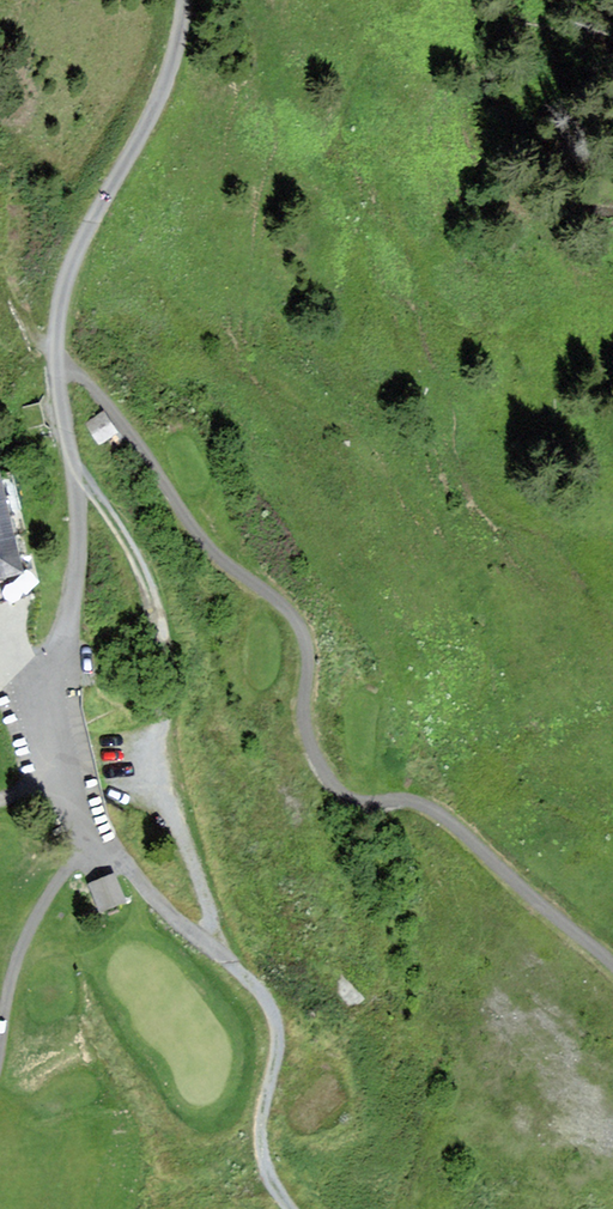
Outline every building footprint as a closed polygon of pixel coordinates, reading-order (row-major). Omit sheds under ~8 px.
[(105,411),(88,427),(108,448),(124,433),(105,411)] [(20,570),(0,486),(0,575),(20,570)] [(92,882),(103,914),(129,905),(118,873),(92,882)]
